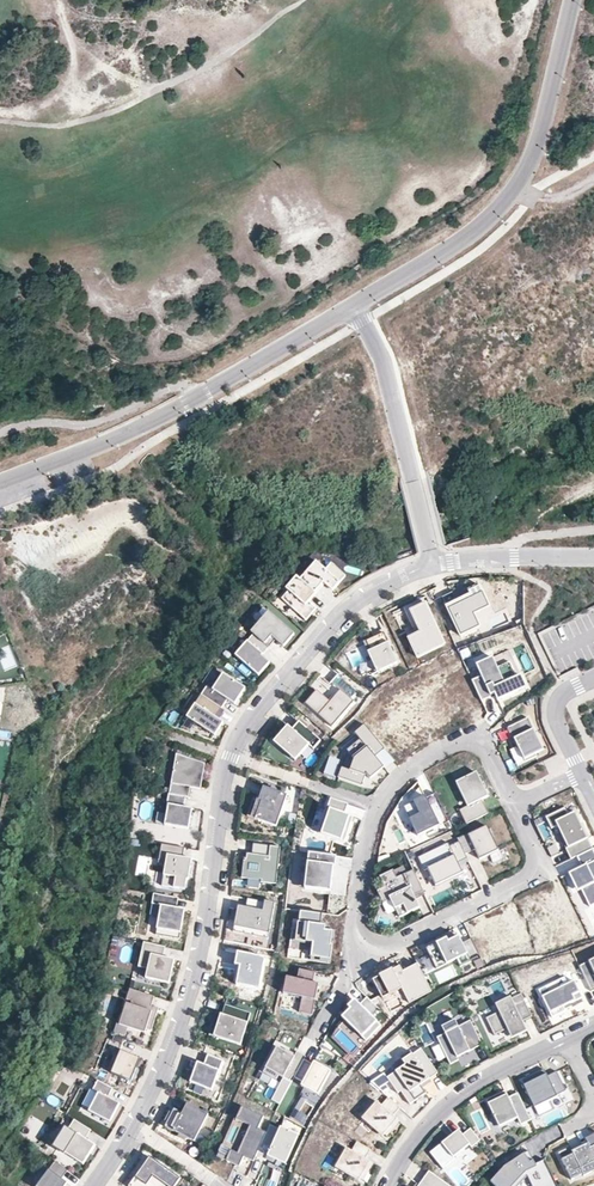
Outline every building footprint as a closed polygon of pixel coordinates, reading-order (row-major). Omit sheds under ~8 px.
[(332,590),(343,577),(329,565),(325,570),(314,560),(298,579),(315,594),(324,583),(332,590)] [(315,594),(295,577),(285,589),(288,591),(281,599),(306,620),(316,608),(309,601),(315,594)] [(453,595),(443,600),(461,635),(479,626),(473,613),(489,606),(478,583),(453,595)] [(449,586),(439,591),(443,600),(453,595),(449,586)] [(421,634),(411,614),(429,605),(426,600),(406,610),(417,633),(404,639),(415,660),(419,659),(409,640),(421,634)] [(426,606),(445,646),(448,644),(429,605),(426,606)] [(426,606),(411,614),(421,634),(409,640),(419,659),(445,646),(426,606)] [(254,635),(268,648),(275,640),(283,647),(294,634),(269,613),(251,633),(254,635)] [(397,662),(383,633),(362,643),(363,645),(358,648),(371,675),(397,662)] [(261,656),(268,648),(254,635),(236,656),(258,675),(269,663),(261,656)] [(481,676),(472,681),(481,701),(491,696),(491,695),(494,694),(497,700),(526,687),(520,675),(516,677),(510,662),(497,668),(492,657),(476,665),(481,676)] [(245,688),(223,673),(212,690),(206,686),(200,695),(221,709),(227,700),(234,705),(245,688)] [(317,690),(305,703),(332,727),(354,702),(344,692),(350,685),(338,674),(330,684),(320,675),(316,680),(328,691),(334,685),(340,690),(330,701),(317,690)] [(215,717),(221,709),(200,695),(186,717),(214,736),(223,722),(218,720),(215,717)] [(424,708),(418,696),(396,705),(402,720),(389,725),(397,743),(408,738),(405,729),(407,728),(409,733),(422,727),(415,712),(424,708)] [(218,720),(224,711),(221,709),(215,717),(218,720)] [(529,719),(509,729),(514,739),(516,738),(519,746),(518,746),(525,762),(536,756),(535,754),(544,750),(529,719)] [(315,751),(323,742),(298,721),(292,729),(289,727),(274,743),(297,763),(311,747),(315,751)] [(375,757),(385,749),(365,725),(355,734),(359,740),(346,750),(354,759),(350,770),(341,767),(338,778),(362,786),(366,773),(371,779),(384,768),(375,757)] [(514,739),(509,729),(508,729),(516,747),(518,746),(519,746),(516,738),(514,739)] [(200,789),(204,764),(175,754),(168,794),(185,797),(188,797),(190,787),(191,787),(200,789)] [(476,773),(456,782),(468,806),(460,810),(466,824),(488,814),(481,800),(488,797),(476,773)] [(253,798),(247,817),(276,827),(287,795),(266,788),(262,801),(253,798)] [(449,821),(435,793),(426,798),(425,796),(404,806),(418,836),(449,821)] [(183,807),(185,797),(168,794),(166,804),(168,804),(164,825),(188,829),(191,809),(183,807)] [(347,804),(331,798),(319,835),(344,843),(352,817),(343,814),(347,804)] [(592,848),(574,812),(568,815),(564,808),(545,817),(551,829),(557,826),(567,847),(565,848),(570,859),(576,856),(592,848)] [(459,842),(465,854),(475,850),(480,860),(499,851),(487,826),(468,835),(467,834),(458,839),(459,842)] [(467,859),(465,854),(459,842),(450,846),(448,843),(418,858),(425,871),(428,869),(436,886),(463,873),(458,863),(467,859)] [(275,884),(279,846),(253,843),(252,854),(246,853),(245,859),(242,859),(240,879),(260,881),(259,882),(275,884)] [(184,848),(161,844),(158,859),(165,861),(161,886),(184,890),(186,879),(188,880),(191,859),(183,858),(184,848)] [(592,848),(576,856),(581,867),(568,873),(577,891),(581,889),(589,907),(593,904),(593,852),(592,848)] [(337,857),(310,854),(306,888),(332,890),(334,867),(336,867),(337,857)] [(154,884),(161,886),(165,861),(158,859),(154,884)] [(412,867),(395,875),(397,878),(413,870),(412,867)] [(385,888),(377,892),(383,904),(391,900),(399,917),(420,907),(416,899),(414,895),(423,891),(413,870),(397,878),(395,875),(393,870),(380,877),(385,888)] [(423,891),(414,895),(416,899),(425,895),(423,891)] [(174,898),(154,894),(152,904),(161,906),(156,935),(180,939),(185,909),(173,907),(174,898)] [(275,905),(267,904),(266,911),(240,907),(236,930),(270,935),(275,905)] [(332,926),(315,925),(314,944),(319,944),(319,958),(336,958),(337,932),(332,932),(332,926)] [(479,954),(471,938),(462,942),(459,936),(448,941),(446,938),(426,948),(436,969),(456,959),(460,967),(471,961),(470,959),(479,954)] [(166,947),(144,942),(138,967),(148,969),(146,978),(169,984),(175,960),(163,957),(166,947)] [(270,956),(243,950),(239,965),(245,966),(241,985),(262,990),(270,956)] [(591,991),(593,990),(593,958),(578,966),(591,991)] [(407,973),(402,966),(378,982),(385,992),(378,996),(390,1015),(419,996),(414,988),(421,983),(412,970),(407,973)] [(316,973),(300,970),(298,980),(287,978),(284,994),(303,998),(300,1012),(313,1015),(319,984),(314,983),(316,973)] [(564,978),(552,984),(556,990),(568,984),(564,978)] [(539,990),(552,1018),(566,1011),(565,1009),(563,1007),(571,1003),(583,998),(575,981),(568,984),(556,990),(552,984),(539,990)] [(151,1006),(154,997),(129,989),(126,999),(131,1001),(130,1005),(126,1003),(119,1025),(145,1033),(146,1029),(151,1031),(158,1009),(151,1006)] [(495,1034),(507,1028),(512,1038),(527,1031),(522,1021),(532,1016),(521,994),(510,999),(509,996),(495,1003),(499,1012),(486,1018),(495,1034)] [(380,1009),(367,997),(360,1005),(355,1000),(348,1007),(350,1009),(342,1018),(345,1020),(348,1023),(366,1041),(381,1025),(372,1017),(380,1009)] [(233,1018),(236,1008),(225,1004),(222,1014),(233,1018)] [(251,1012),(236,1008),(233,1018),(222,1014),(216,1013),(213,1023),(219,1024),(216,1036),(242,1043),(251,1012)] [(348,1023),(345,1020),(338,1027),(341,1030),(348,1023)] [(482,1045),(470,1020),(458,1026),(455,1020),(441,1026),(445,1033),(437,1037),(450,1064),(458,1059),(457,1057),(482,1045)] [(219,1024),(213,1023),(210,1034),(216,1036),(219,1024)] [(303,1060),(305,1057),(296,1052),(294,1057),(277,1047),(263,1072),(276,1080),(266,1097),(280,1105),(294,1077),(303,1060)] [(438,1073),(421,1048),(412,1054),(410,1051),(400,1057),(405,1065),(387,1077),(398,1093),(401,1091),(410,1104),(426,1093),(422,1087),(421,1085),(430,1079),(438,1073)] [(121,1052),(112,1074),(131,1082),(140,1060),(121,1052)] [(223,1060),(208,1054),(204,1065),(196,1062),(189,1082),(211,1091),(223,1060)] [(312,1065),(303,1060),(294,1077),(303,1082),(301,1086),(318,1095),(331,1071),(314,1062),(312,1065)] [(395,1072),(405,1065),(402,1060),(392,1067),(395,1072)] [(566,1091),(557,1071),(547,1076),(544,1069),(522,1080),(535,1108),(557,1097),(556,1095),(566,1091)] [(430,1079),(421,1085),(422,1087),(432,1081),(430,1079)] [(108,1098),(113,1089),(98,1081),(93,1091),(98,1094),(90,1110),(111,1121),(120,1104),(108,1098)] [(521,1124),(531,1119),(518,1093),(508,1097),(507,1095),(503,1097),(501,1092),(486,1100),(499,1127),(518,1117),(521,1124)] [(384,1134),(397,1119),(393,1116),(400,1108),(388,1097),(381,1105),(377,1101),(364,1116),(384,1134)] [(173,1111),(165,1127),(194,1141),(208,1115),(187,1104),(181,1115),(173,1111)] [(256,1157),(266,1132),(258,1129),(263,1116),(241,1107),(236,1119),(250,1125),(238,1153),(231,1150),(226,1160),(240,1166),(244,1156),(254,1161),(256,1157)] [(386,1136),(399,1121),(397,1119),(384,1134),(386,1136)] [(91,1131),(74,1120),(68,1129),(76,1134),(64,1153),(83,1165),(95,1145),(86,1139),(91,1131)] [(267,1156),(280,1127),(271,1123),(266,1132),(256,1157),(265,1161),(266,1158),(267,1156)] [(285,1164),(299,1133),(281,1125),(280,1127),(267,1156),(273,1158),(272,1161),(277,1163),(278,1160),(285,1164)] [(471,1148),(480,1141),(470,1128),(462,1135),(458,1130),(430,1153),(443,1169),(454,1160),(453,1158),(469,1146),(471,1148)] [(593,1140),(592,1141),(572,1151),(570,1147),(558,1152),(571,1180),(583,1174),(583,1176),(593,1171),(593,1142),(593,1140)] [(370,1161),(365,1159),(371,1150),(357,1142),(352,1151),(346,1148),(336,1165),(360,1179),(370,1161)] [(528,1150),(524,1153),(530,1161),(533,1160),(528,1150)] [(533,1160),(530,1161),(524,1153),(504,1167),(491,1181),(495,1185),(511,1185),(524,1171),(527,1175),(533,1185),(557,1185),(544,1159),(535,1164),(533,1160)] [(179,1178),(150,1157),(129,1185),(174,1185),(179,1178)] [(68,1171),(55,1161),(37,1185),(65,1185),(67,1183),(62,1179),(68,1171)] [(363,1180),(373,1163),(370,1161),(360,1179),(363,1180)] [(428,1171),(417,1185),(450,1185),(428,1171)] [(511,1185),(516,1185),(527,1175),(524,1171),(511,1185)]
